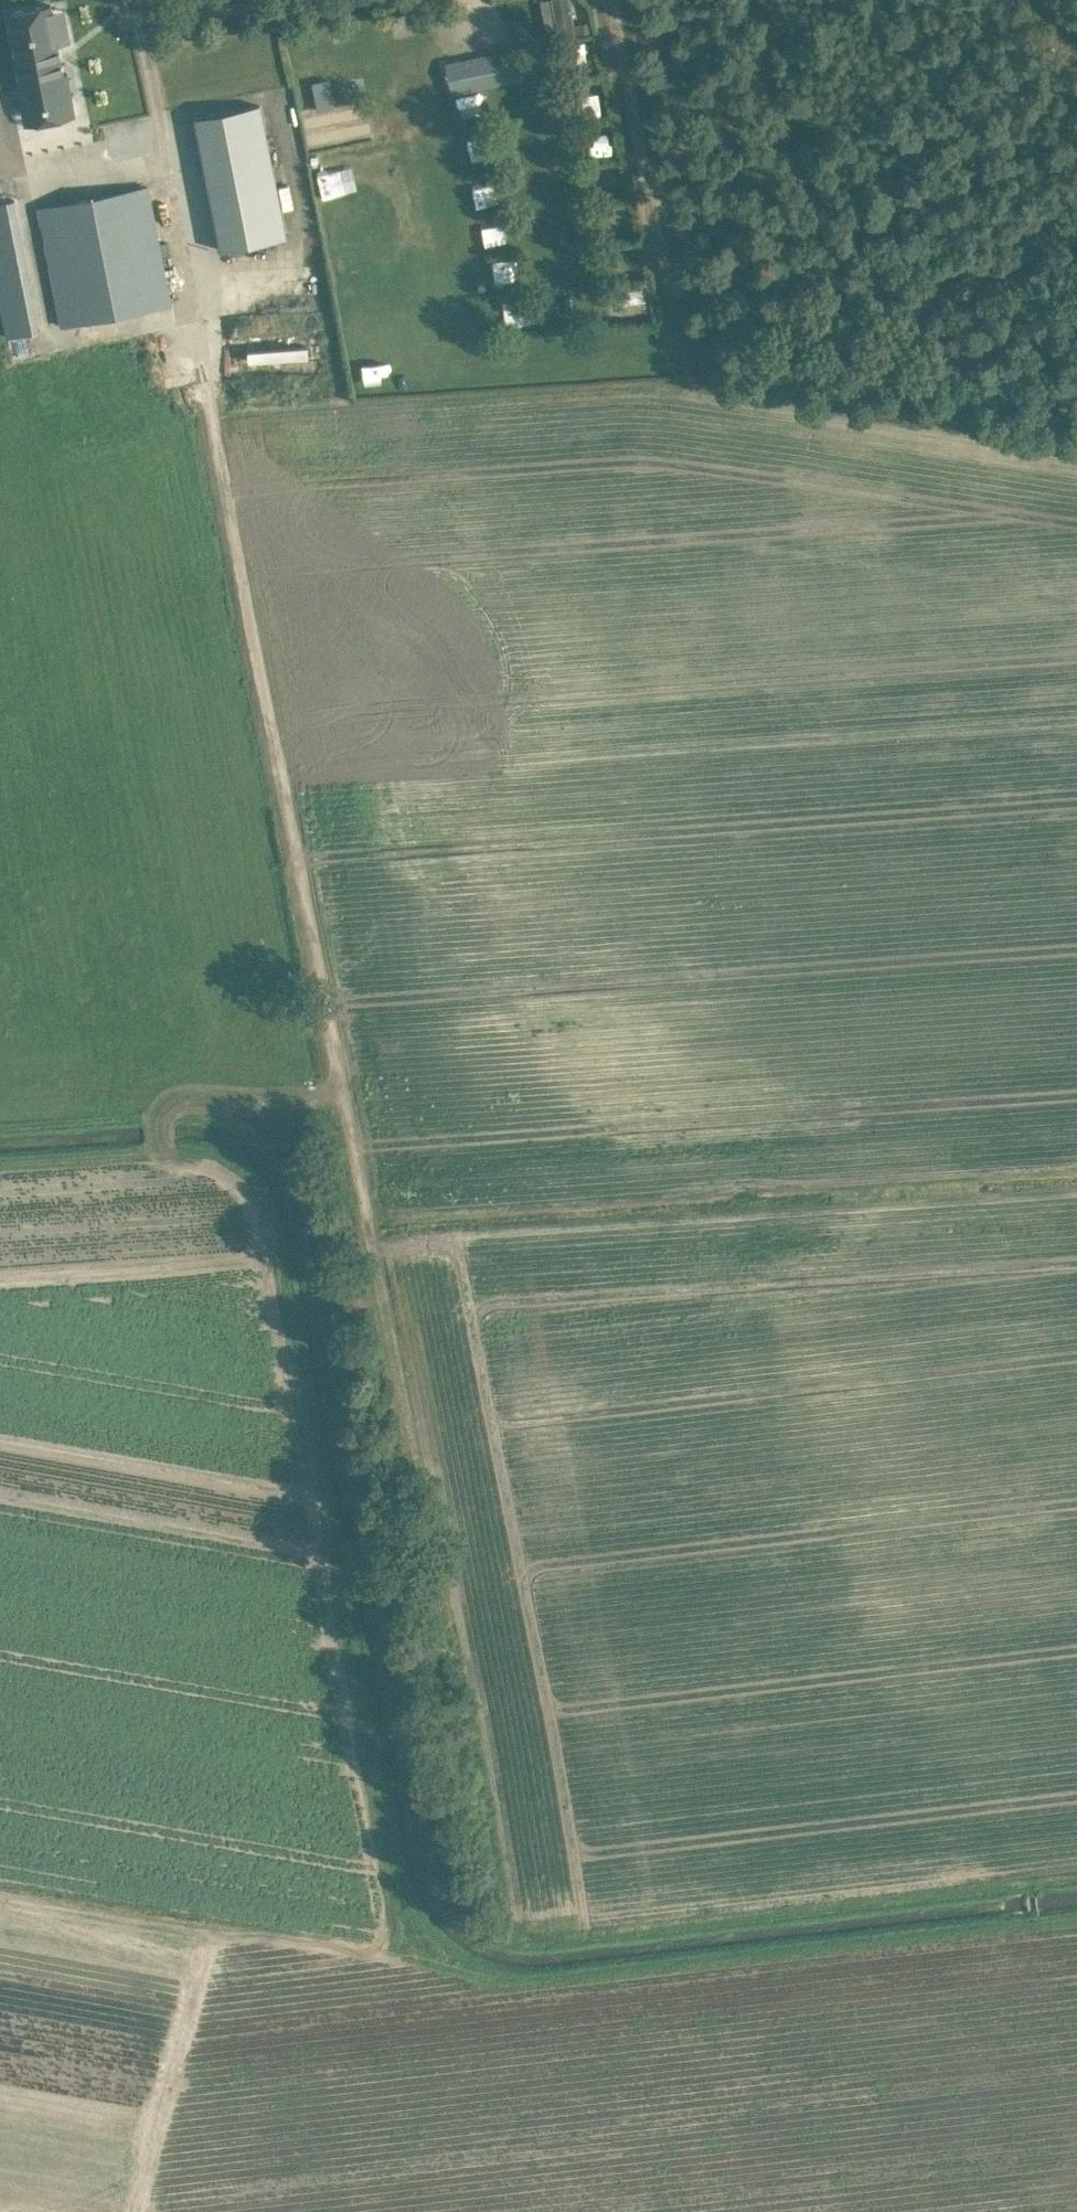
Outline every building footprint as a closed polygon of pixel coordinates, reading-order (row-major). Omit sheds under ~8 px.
[(571,0),(552,0),(559,37),(577,34),(575,24),(571,0)] [(51,3),(8,11),(26,107),(46,103),(46,105),(50,104),(50,102),(73,98),(68,71),(64,72),(51,3)] [(588,22),(575,24),(577,34),(590,31),(588,22)] [(518,49),(465,60),(445,63),(451,92),(524,78),(518,49)] [(326,77),(309,80),(314,108),(331,105),(326,77)] [(195,117),(221,249),(286,236),(260,104),(195,117)] [(88,112),(18,126),(23,154),(94,140),(88,112)] [(335,194),(355,179),(340,159),(320,173),(335,194)] [(39,208),(63,324),(172,303),(162,256),(159,242),(148,186),(39,208)] [(6,336),(40,329),(14,198),(0,201),(0,306),(6,336)] [(170,239),(159,242),(162,256),(173,254),(170,239)] [(641,283),(600,289),(604,313),(645,308),(641,283)]
